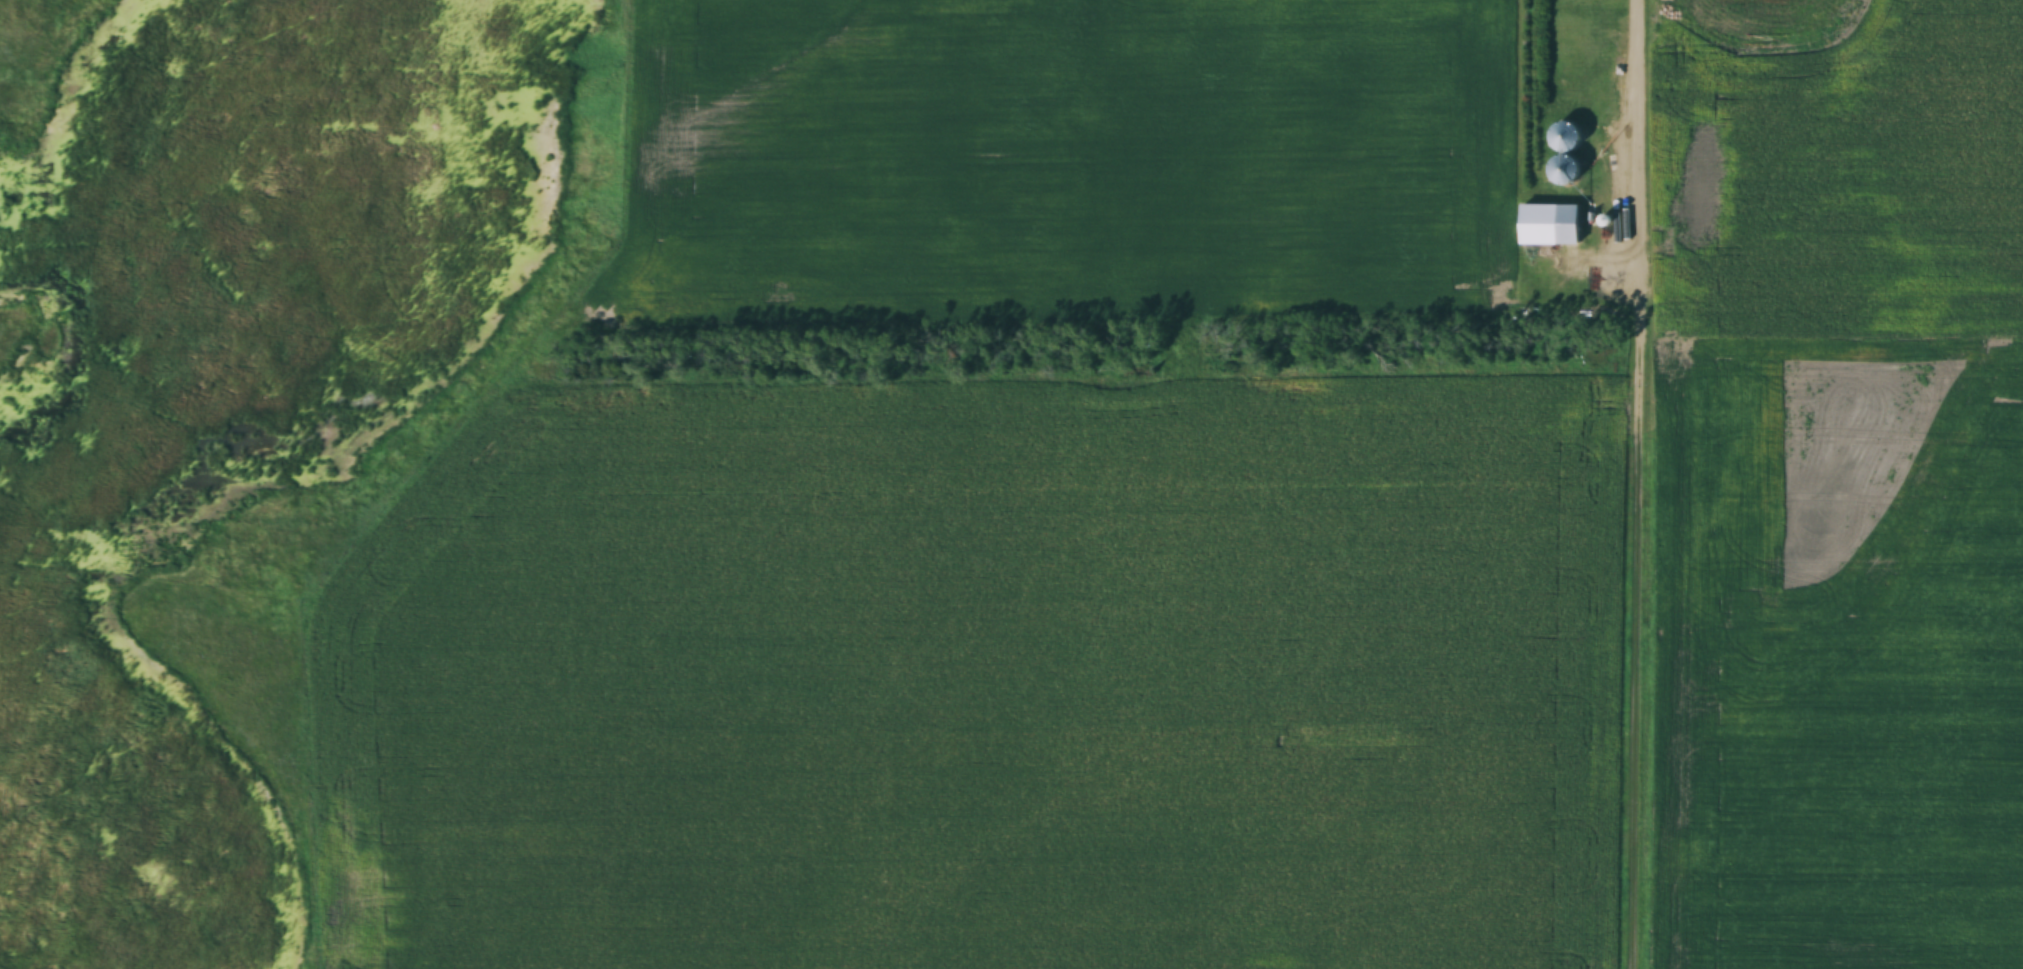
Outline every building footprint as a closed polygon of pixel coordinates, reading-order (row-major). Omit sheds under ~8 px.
[(1567,122),(1549,137),(1562,151),(1580,136),(1567,122)] [(1556,165),(1557,181),(1566,181),(1566,165),(1556,165)] [(1523,245),(1581,245),(1582,206),(1523,205),(1523,245)]
